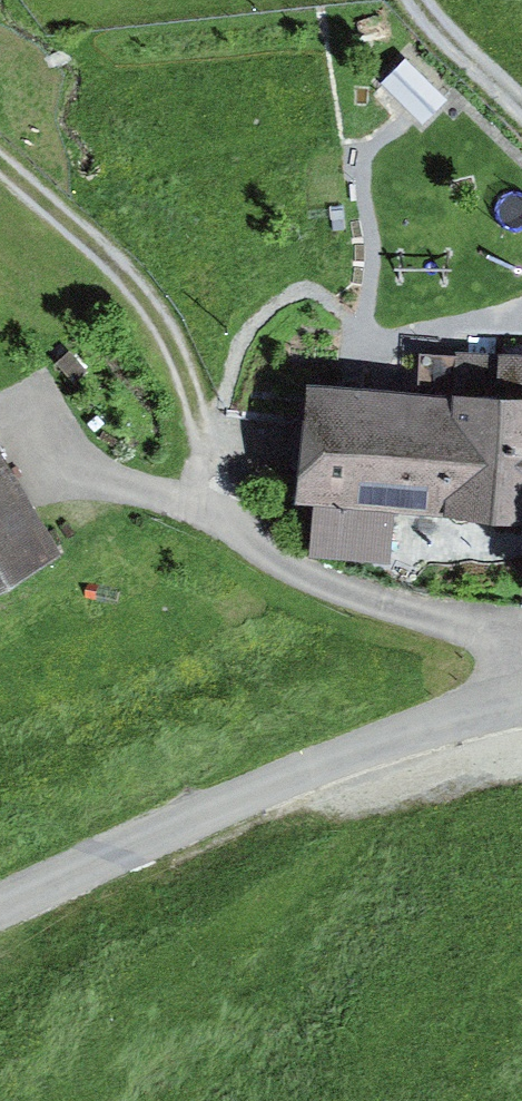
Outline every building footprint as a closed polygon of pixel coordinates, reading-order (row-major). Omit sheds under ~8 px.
[(325,377),(315,501),(521,516),(521,392),(325,377)] [(62,553),(6,444),(0,447),(0,584),(62,553)]
